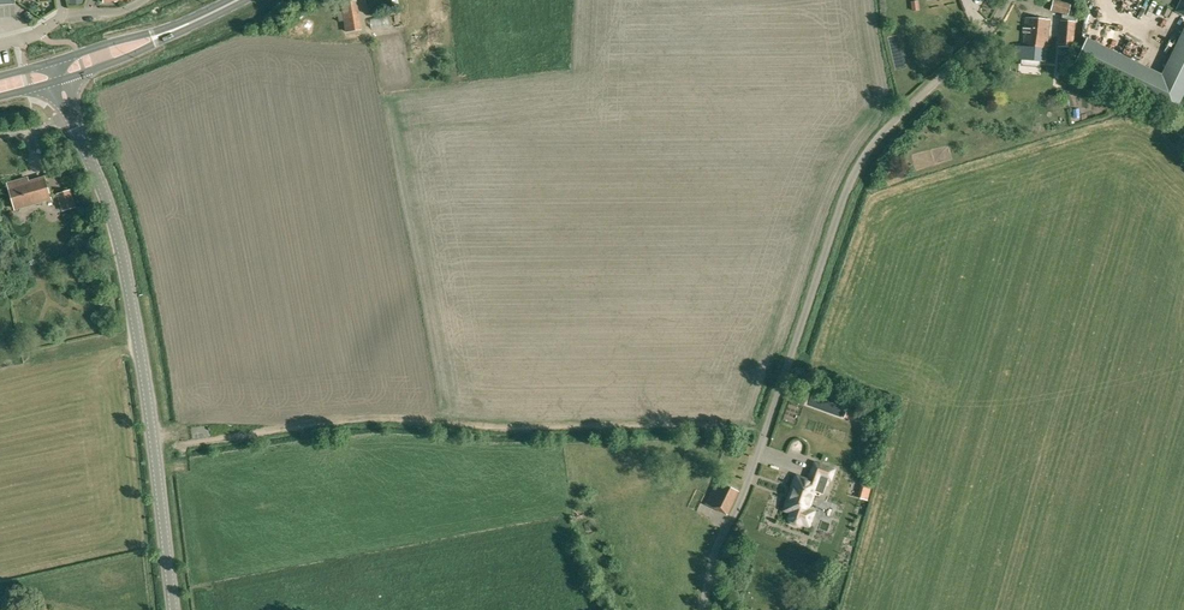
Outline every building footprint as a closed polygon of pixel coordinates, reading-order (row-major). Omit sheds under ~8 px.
[(359,30),(354,0),(343,2),(345,11),(337,12),(339,21),(346,20),(348,32),(359,30)] [(1070,4),(1053,0),(1050,10),(1068,15),(1070,4)] [(1176,10),(1176,11),(1183,15),(1183,0),(1181,0),(1176,10)] [(1017,46),(1016,60),(1045,62),(1047,48),(1046,48),(1050,20),(1026,18),(1023,46),(1017,46)] [(1073,22),(1061,21),(1059,46),(1071,47),(1073,22)] [(15,209),(51,199),(44,178),(23,184),(22,180),(8,184),(15,209)] [(74,207),(70,191),(58,194),(63,211),(74,207)] [(98,256),(94,245),(82,249),(86,261),(98,256)] [(864,415),(847,409),(844,417),(861,424),(864,415)] [(800,524),(802,523),(808,525),(813,512),(807,510),(809,505),(810,505),(813,496),(812,496),(813,492),(822,495),(828,478),(830,479),(834,470),(814,463),(808,481),(797,477),(785,510),(791,512),(789,518),(790,521),(792,523),(794,524),(797,524),(800,524)] [(738,491),(717,481),(705,505),(726,514),(738,491)] [(872,499),(874,484),(867,483),(865,498),(872,499)]
